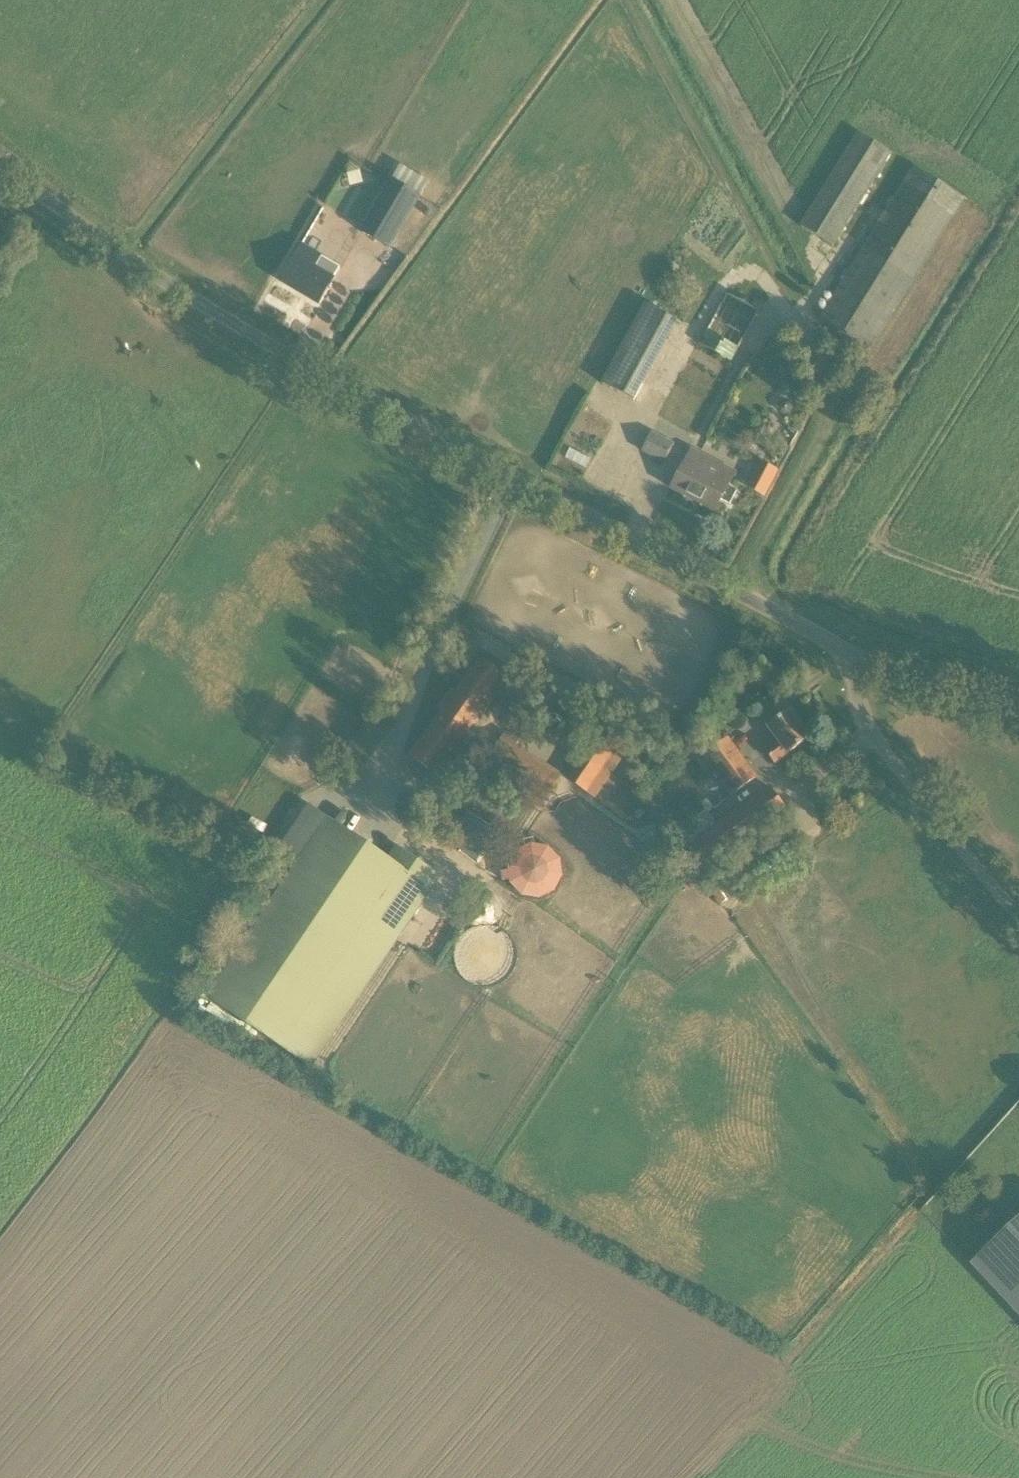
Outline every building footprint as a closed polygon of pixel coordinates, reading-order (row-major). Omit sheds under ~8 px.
[(833,247),(891,154),(858,133),(800,226),(833,247)] [(963,198),(915,168),(820,320),(869,350),(963,198)] [(389,249),(420,196),(392,180),(361,233),(389,249)] [(340,267),(301,245),(280,282),(319,304),(340,267)] [(732,362),(759,311),(727,294),(661,416),(694,434),(734,363),(732,362)] [(602,384),(634,402),(678,322),(646,304),(602,384)] [(674,445),(651,434),(642,451),(665,463),(674,445)] [(692,450),(672,489),(716,512),(721,501),(730,505),(737,492),(728,487),(736,473),(692,450)] [(468,734),(507,682),(481,662),(457,695),(452,692),(439,710),(444,713),(412,758),(437,776),(455,752),(461,757),(474,739),(468,734)] [(810,738),(791,711),(769,728),(779,741),(766,750),(775,763),(810,738)] [(564,778),(595,799),(635,739),(604,718),(564,778)] [(503,737),(489,758),(549,797),(562,775),(503,737)] [(703,758),(730,796),(755,778),(728,740),(703,758)] [(768,791),(688,849),(702,867),(781,809),(768,791)] [(313,1069),(442,876),(396,846),(388,858),(327,817),(206,997),(313,1069)] [(537,860),(541,864),(533,873),(547,886),(566,865),(548,848),(537,860)] [(972,1265),(1018,1316),(1018,1221),(972,1265)]
